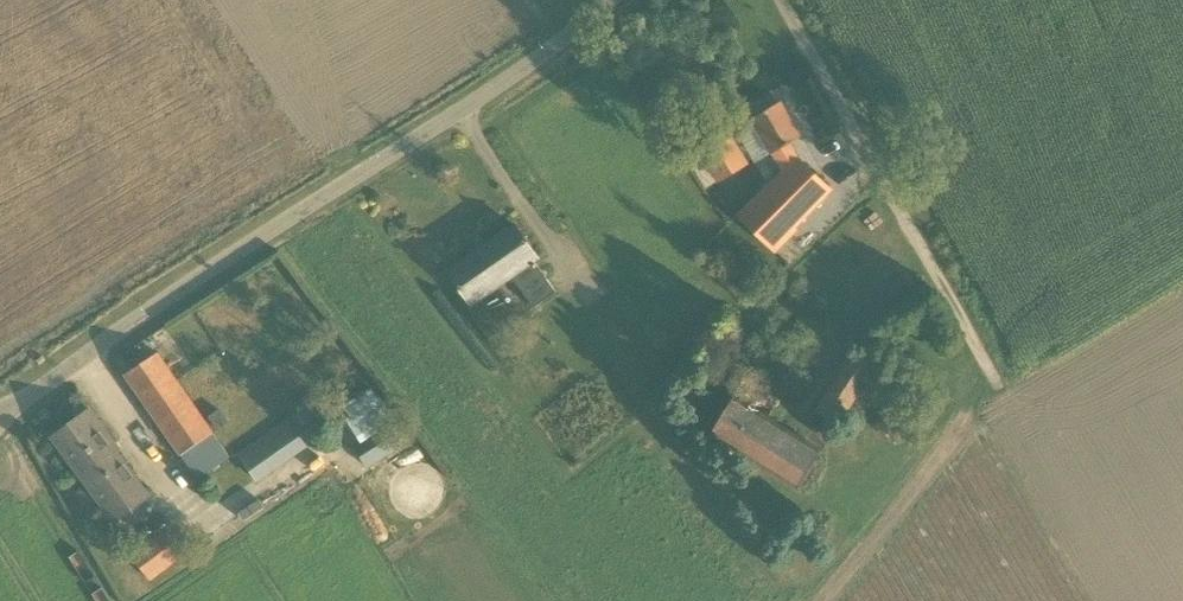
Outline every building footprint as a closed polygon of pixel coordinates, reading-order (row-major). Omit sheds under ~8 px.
[(773,153),(782,171),(739,216),(774,250),(793,230),(795,224),(830,189),(798,159),(789,143),(801,136),(781,101),(752,119),(773,153)] [(730,139),(705,154),(719,179),(745,163),(730,139)] [(533,261),(538,257),(515,225),(449,271),(472,303),(510,276),(533,308),(555,292),(533,261)] [(815,408),(840,424),(877,364),(853,349),(815,408)] [(160,351),(125,374),(196,478),(227,457),(160,351)] [(706,431),(711,434),(796,487),(820,448),(766,415),(781,390),(751,371),(736,395),(730,392),(706,431)] [(342,410),(365,442),(399,418),(377,386),(342,410)] [(322,392),(236,453),(256,482),(316,440),(342,422),(322,392)] [(110,447),(115,443),(90,409),(71,423),(52,437),(114,521),(133,507),(148,496),(110,447)] [(362,444),(355,448),(368,467),(402,445),(390,426),(362,444)] [(160,527),(127,550),(149,580),(182,557),(160,527)]
